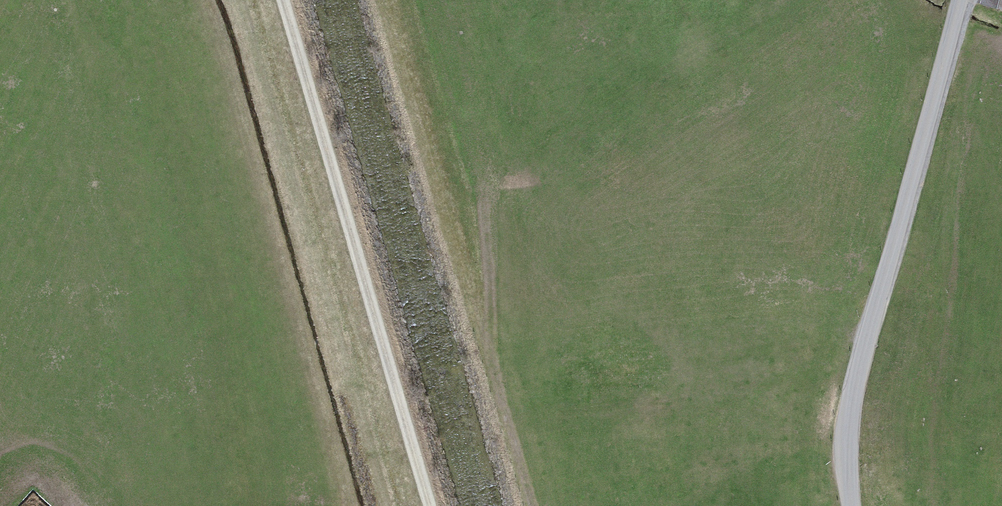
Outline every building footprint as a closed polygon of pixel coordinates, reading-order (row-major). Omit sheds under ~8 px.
[(1001,12),(1001,0),(983,0),(981,7),(1001,12)]
